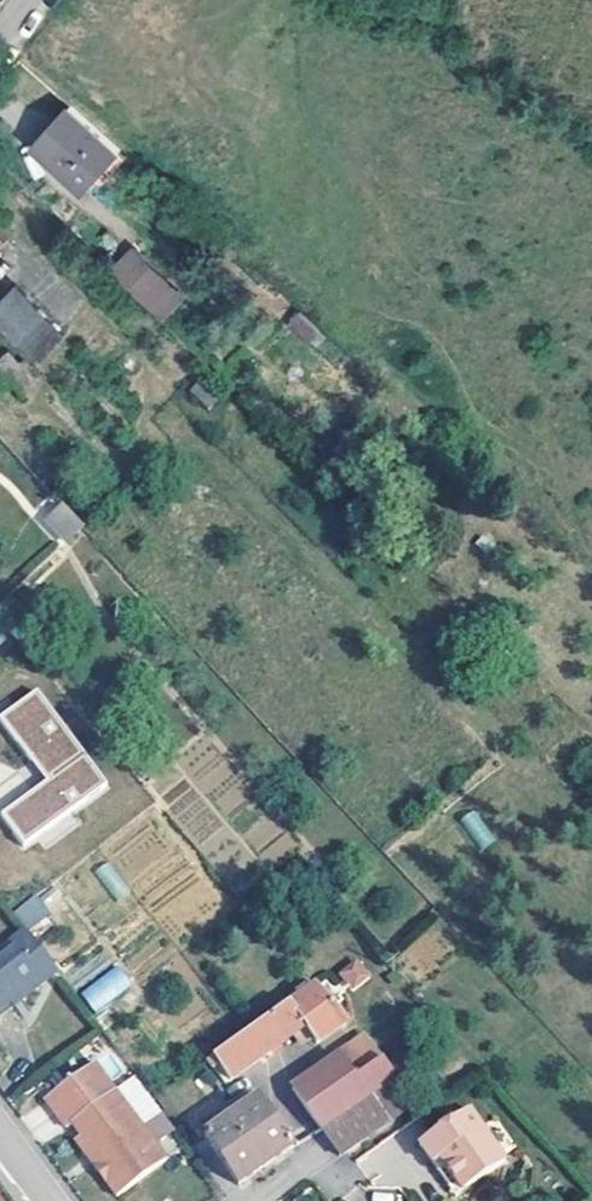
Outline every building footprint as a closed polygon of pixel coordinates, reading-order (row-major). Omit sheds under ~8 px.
[(70,104),(34,144),(83,190),(120,149),(70,104)] [(0,243),(0,263),(10,254),(0,243)] [(131,252),(110,274),(147,308),(167,285),(131,252)] [(20,287),(0,305),(0,319),(22,341),(48,317),(20,287)] [(228,400),(211,383),(198,397),(215,414),(228,400)] [(90,531),(70,509),(54,526),(73,547),(90,531)] [(37,696),(3,722),(50,781),(5,817),(32,851),(111,785),(37,696)] [(476,808),(460,816),(479,850),(495,841),(476,808)] [(110,860),(95,869),(115,902),(130,893),(110,860)] [(321,986),(278,936),(246,960),(284,1013),(321,986)] [(19,948),(0,963),(0,1024),(17,1011),(20,1015),(51,988),(19,948)] [(355,957),(337,974),(354,991),(371,974),(355,957)] [(116,964),(80,993),(96,1012),(132,984),(116,964)] [(353,1022),(321,986),(284,1013),(220,1059),(237,1083),(311,1029),(323,1046),(353,1022)] [(423,1047),(392,1070),(402,1084),(433,1061),(423,1047)] [(113,1079),(124,1070),(109,1050),(97,1059),(113,1079)] [(392,1091),(402,1084),(392,1070),(387,1064),(362,1080),(345,1058),(298,1091),(329,1134),(337,1131),(392,1091)] [(86,1068),(39,1107),(62,1135),(68,1130),(96,1164),(91,1169),(116,1200),(163,1162),(86,1068)] [(417,1104),(402,1084),(392,1091),(407,1110),(417,1104)] [(410,1115),(407,1110),(392,1091),(337,1131),(329,1134),(347,1160),(410,1115)] [(266,1102),(261,1094),(238,1110),(243,1117),(211,1141),(244,1189),(297,1151),(287,1137),(272,1114),(263,1104),(266,1102)] [(469,1195),(509,1165),(473,1114),(424,1149),(438,1169),(446,1164),(469,1195)] [(78,1142),(72,1146),(91,1169),(96,1164),(78,1142)] [(446,1164),(438,1169),(461,1200),(469,1195),(446,1164)]
